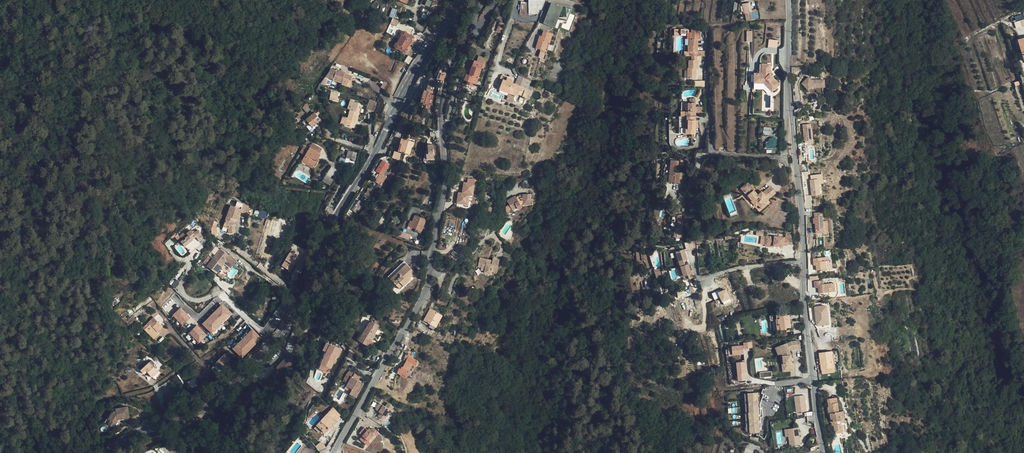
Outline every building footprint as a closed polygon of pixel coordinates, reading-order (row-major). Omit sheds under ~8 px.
[(529,10),(525,10),(525,15),(542,14),(547,0),(529,0),(529,10)] [(751,12),(749,3),(742,4),(743,13),(745,13),(746,21),(759,19),(757,11),(756,11),(751,12)] [(557,6),(554,4),(545,23),(555,28),(558,20),(564,9),(557,6)] [(558,5),(557,6),(564,9),(558,20),(568,23),(574,10),(558,5)] [(403,44),(408,34),(408,33),(407,33),(407,32),(406,32),(405,32),(404,31),(403,32),(402,33),(401,34),(401,35),(401,36),(398,42),(403,44)] [(553,34),(544,31),(542,36),(541,40),(539,39),(536,48),(541,50),(545,51),(545,50),(547,51),(553,34)] [(687,78),(696,78),(697,69),(698,69),(698,61),(701,61),(701,56),(698,56),(698,33),(687,32),(687,39),(690,39),(689,45),(688,45),(688,56),(692,56),(692,60),(689,60),(689,68),(688,68),(687,78)] [(415,38),(408,34),(403,44),(408,46),(411,41),(413,41),(415,38)] [(768,39),(768,47),(777,48),(778,40),(768,39)] [(398,49),(400,50),(403,44),(398,42),(398,43),(397,43),(396,43),(396,44),(395,45),(395,46),(395,47),(395,48),(396,48),(397,49),(398,49)] [(407,49),(408,46),(403,44),(400,50),(406,53),(408,50),(407,49)] [(486,64),(488,58),(479,55),(477,61),(484,63),(486,64)] [(472,82),(477,84),(484,63),(477,61),(474,60),(469,75),(467,74),(464,80),(472,83),(472,82)] [(767,64),(758,63),(757,73),(754,73),(754,82),(761,83),(769,91),(776,84),(767,74),(767,64)] [(446,66),(443,65),(438,78),(443,80),(446,66)] [(345,72),(341,71),(337,70),(336,71),(332,70),(327,77),(333,79),(333,80),(342,83),(341,84),(347,86),(349,80),(351,81),(352,76),(348,75),(346,74),(346,73),(345,72)] [(803,80),(807,84),(826,84),(826,76),(816,76),(816,77),(814,77),(810,74),(803,80)] [(524,88),(523,88),(527,89),(531,80),(517,75),(514,83),(519,85),(519,86),(524,88)] [(527,89),(523,88),(524,88),(519,86),(519,85),(514,83),(511,82),(513,79),(504,76),(504,77),(501,85),(499,89),(515,96),(515,94),(528,99),(532,91),(527,89)] [(423,103),(427,104),(430,105),(433,106),(435,96),(432,95),(431,94),(432,92),(435,81),(430,79),(427,90),(423,103)] [(334,93),(332,92),(330,99),(332,100),(337,102),(339,93),(334,92),(334,93)] [(686,134),(696,134),(696,116),(695,116),(695,112),(696,99),(690,99),(690,103),(688,103),(688,111),(686,111),(686,116),(687,116),(687,120),(688,120),(688,129),(686,129),(686,134)] [(374,111),(377,102),(369,100),(366,109),(374,111)] [(353,101),(348,118),(345,125),(354,128),(359,112),(358,112),(360,104),(353,101)] [(309,123),(312,127),(318,122),(319,124),(322,122),(315,112),(306,119),(303,122),(306,126),(309,123)] [(813,123),(805,123),(806,140),(814,139),(814,127),(813,127),(813,123)] [(770,139),(769,140),(769,141),(769,142),(769,143),(769,144),(770,145),(771,146),(772,146),(773,146),(774,146),(775,146),(776,145),(777,144),(777,143),(777,142),(777,141),(777,140),(776,139),(775,138),(774,138),(773,138),(772,138),(771,139),(770,139)] [(402,139),(401,143),(402,144),(400,152),(410,155),(412,147),(413,147),(414,143),(409,141),(406,140),(402,139)] [(302,161),(307,165),(309,163),(314,167),(318,161),(316,160),(319,154),(322,149),(312,143),(302,161)] [(434,146),(427,146),(428,151),(430,151),(431,160),(436,159),(434,146)] [(357,153),(348,150),(346,158),(355,160),(357,153)] [(387,177),(383,175),(386,171),(390,165),(383,160),(376,171),(380,173),(375,181),(381,185),(387,177)] [(671,163),(669,182),(679,183),(680,172),(677,172),(678,164),(671,163)] [(330,186),(334,180),(326,175),(322,181),(330,186)] [(812,181),(811,181),(813,197),(822,196),(820,185),(825,184),(824,175),(812,177),(812,181)] [(474,180),(467,179),(466,183),(463,183),(462,194),(458,193),(457,204),(468,205),(469,194),(472,195),(474,180)] [(744,192),(751,186),(747,182),(746,182),(741,187),(741,188),(744,192)] [(770,187),(763,193),(759,196),(758,195),(754,190),(751,186),(744,192),(747,196),(748,196),(753,202),(752,203),(755,206),(756,205),(757,206),(758,205),(762,209),(766,205),(764,203),(775,193),(770,187)] [(369,199),(372,194),(367,191),(364,196),(369,199)] [(522,208),(515,196),(507,201),(513,211),(517,208),(518,210),(522,208)] [(231,206),(227,216),(228,217),(227,220),(226,220),(223,227),(228,228),(228,233),(235,233),(234,223),(235,219),(237,220),(238,220),(241,212),(247,214),(250,206),(237,202),(236,207),(231,206)] [(261,210),(258,217),(265,219),(267,212),(261,210)] [(419,230),(418,232),(420,233),(426,219),(415,215),(413,221),(411,227),(415,229),(419,230)] [(683,229),(675,229),(674,238),(682,239),(683,229)] [(182,241),(181,242),(184,246),(185,246),(191,253),(202,244),(198,240),(203,236),(202,235),(198,230),(194,232),(193,233),(192,232),(191,230),(188,232),(187,230),(178,237),(182,241)] [(177,245),(181,242),(182,241),(178,237),(176,234),(171,238),(177,245)] [(765,244),(774,245),(774,244),(777,244),(777,245),(783,246),(783,244),(788,245),(788,244),(789,238),(786,237),(775,236),(766,235),(765,244)] [(695,241),(685,244),(687,251),(696,249),(695,241)] [(282,267),(291,271),(300,253),(290,248),(282,267)] [(681,250),(676,252),(679,262),(680,266),(683,265),(683,263),(682,261),(686,260),(681,250)] [(231,257),(219,272),(228,279),(240,264),(231,257)] [(813,259),(813,263),(816,262),(816,265),(817,270),(833,269),(832,260),(826,261),(826,257),(813,259)] [(487,263),(488,259),(480,258),(477,268),(484,270),(484,273),(492,275),(493,271),(497,272),(499,259),(493,258),(492,260),(491,264),(487,263)] [(407,281),(410,278),(416,273),(404,261),(388,276),(395,284),(396,285),(400,289),(408,282),(407,281)] [(683,277),(684,281),(695,278),(692,270),(690,270),(688,264),(680,267),(683,277)] [(216,276),(213,279),(221,287),(224,283),(216,276)] [(169,285),(176,287),(178,281),(171,279),(169,285)] [(820,293),(835,292),(834,283),(824,284),(823,280),(814,281),(815,288),(819,287),(820,293)] [(400,289),(396,285),(392,289),(396,293),(400,289)] [(679,298),(692,291),(691,287),(676,292),(679,298)] [(718,292),(723,305),(731,301),(726,289),(718,292)] [(202,324),(212,334),(232,313),(222,303),(202,324)] [(814,307),(817,330),(829,328),(826,306),(814,307)] [(183,326),(191,317),(180,307),(172,315),(183,326)] [(430,308),(424,321),(436,327),(443,315),(430,308)] [(791,328),(790,315),(786,315),(786,314),(785,313),(784,313),(784,312),(783,313),(782,313),(782,314),(777,314),(777,319),(778,331),(787,329),(787,328),(791,328)] [(125,322),(129,327),(137,320),(133,315),(125,322)] [(162,327),(153,318),(147,324),(143,328),(152,337),(162,327)] [(374,322),(372,321),(371,323),(370,322),(359,341),(370,347),(373,342),(372,341),(370,340),(374,334),(375,334),(375,333),(380,326),(377,324),(379,323),(375,321),(374,322)] [(198,344),(207,335),(197,325),(188,334),(198,344)] [(252,328),(232,349),(242,358),(262,338),(252,328)] [(784,356),(785,371),(795,370),(794,363),(793,363),(793,355),(791,350),(794,349),(801,348),(800,340),(793,341),(788,343),(780,346),(783,353),(784,356)] [(732,347),(733,355),(744,353),(744,347),(752,346),(752,342),(743,342),(743,345),(732,346),(732,347)] [(339,358),(343,350),(332,345),(328,352),(322,364),(332,369),(338,357),(339,358)] [(292,351),(286,358),(293,365),(299,358),(292,351)] [(832,351),(819,353),(822,374),(835,372),(832,351)] [(220,370),(231,360),(225,353),(214,363),(220,370)] [(397,373),(401,375),(402,374),(406,376),(412,365),(415,366),(418,361),(409,356),(403,367),(402,366),(401,368),(399,368),(397,373)] [(271,389),(293,365),(285,358),(264,382),(271,389)] [(158,372),(149,362),(140,370),(144,374),(147,371),(152,377),(158,372)] [(737,363),(739,381),(747,380),(745,362),(737,363)] [(332,369),(322,364),(320,367),(330,372),(332,369)] [(352,377),(354,373),(349,371),(347,374),(343,381),(348,383),(351,377),(352,377)] [(357,381),(358,380),(352,377),(351,377),(348,383),(346,386),(345,389),(348,390),(349,388),(352,390),(350,394),(356,398),(363,385),(357,381)] [(805,395),(795,396),(798,413),(807,411),(805,395)] [(834,422),(832,422),(832,426),(834,425),(836,433),(843,432),(841,424),(845,423),(843,411),(839,412),(836,398),(828,399),(829,407),(828,407),(829,413),(830,412),(831,420),(833,419),(834,422)] [(384,406),(378,403),(374,409),(378,412),(376,416),(381,419),(388,409),(389,410),(392,406),(386,403),(384,406)] [(108,416),(107,419),(105,422),(108,424),(113,427),(115,423),(117,420),(129,418),(127,407),(115,409),(112,409),(108,416)] [(333,407),(327,414),(335,422),(339,415),(333,407)] [(332,428),(333,426),(332,425),(335,422),(327,414),(317,424),(323,429),(322,430),(325,433),(329,428),(330,427),(332,428)] [(378,431),(372,427),(371,429),(370,431),(367,430),(364,428),(360,434),(363,436),(361,439),(366,443),(368,439),(369,440),(374,434),(375,435),(378,431)] [(800,432),(799,428),(789,429),(790,437),(791,446),(802,445),(800,435),(800,432)] [(369,445),(375,435),(374,434),(369,440),(368,439),(366,443),(369,445)] [(316,447),(320,451),(326,448),(321,442),(316,447)]
